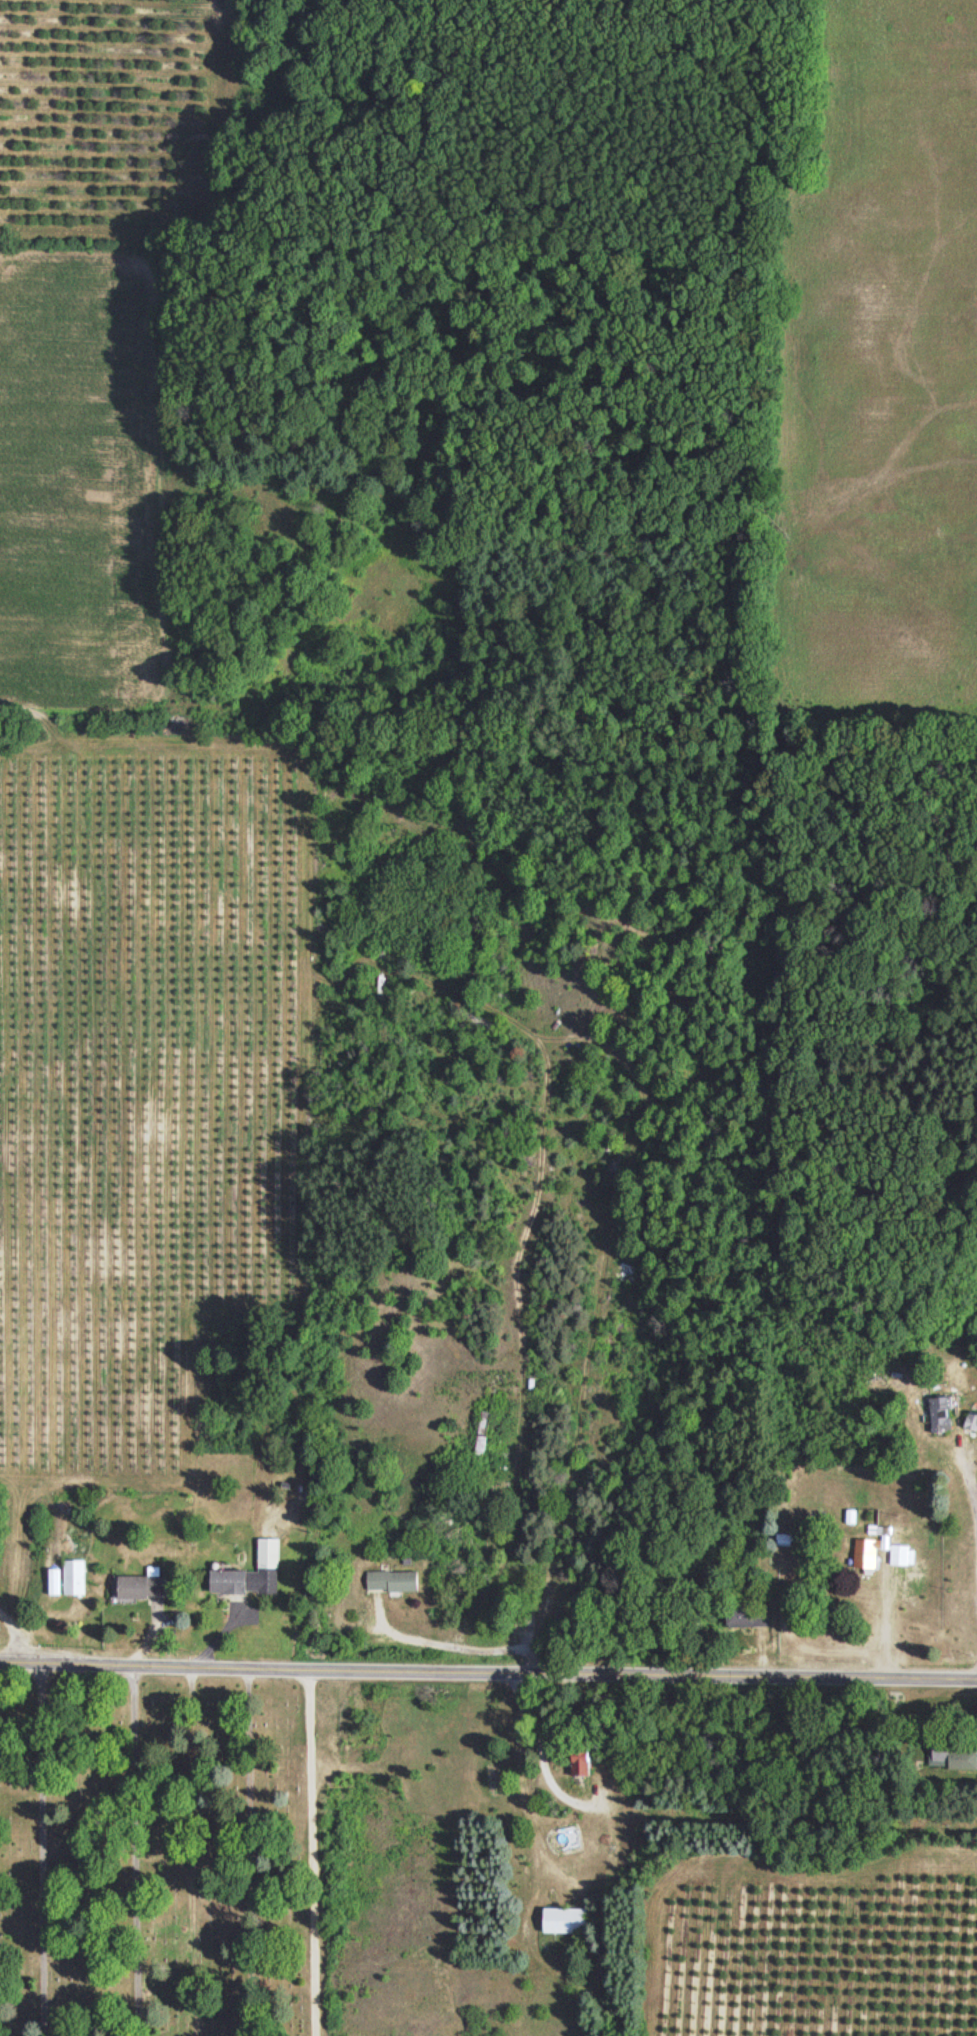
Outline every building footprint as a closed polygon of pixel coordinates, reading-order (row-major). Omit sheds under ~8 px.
[(954,1411),(954,1398),(925,1399),(926,1433),(946,1433),(945,1411),(954,1411)] [(487,1415),(476,1414),(472,1457),(483,1459),(487,1415)] [(962,1417),(963,1432),(976,1431),(975,1416),(962,1417)] [(874,1541),(850,1541),(850,1571),(874,1571),(874,1541)] [(280,1574),(281,1542),(256,1542),(255,1573),(260,1573),(259,1597),(278,1597),(279,1574),(280,1574)] [(83,1598),(83,1563),(63,1563),(63,1572),(47,1571),(46,1597),(83,1598)] [(167,1601),(168,1579),(159,1579),(159,1571),(150,1571),(150,1580),(114,1579),(114,1601),(167,1601)] [(251,1598),(251,1574),(212,1574),(212,1598),(251,1598)] [(361,1574),(361,1594),(416,1594),(416,1574),(361,1574)] [(589,1779),(589,1747),(564,1748),(565,1766),(569,1766),(569,1779),(589,1779)] [(973,1750),(925,1750),(926,1771),(974,1771),(973,1750)] [(537,1911),(537,1936),(584,1936),(584,1911),(537,1911)]
